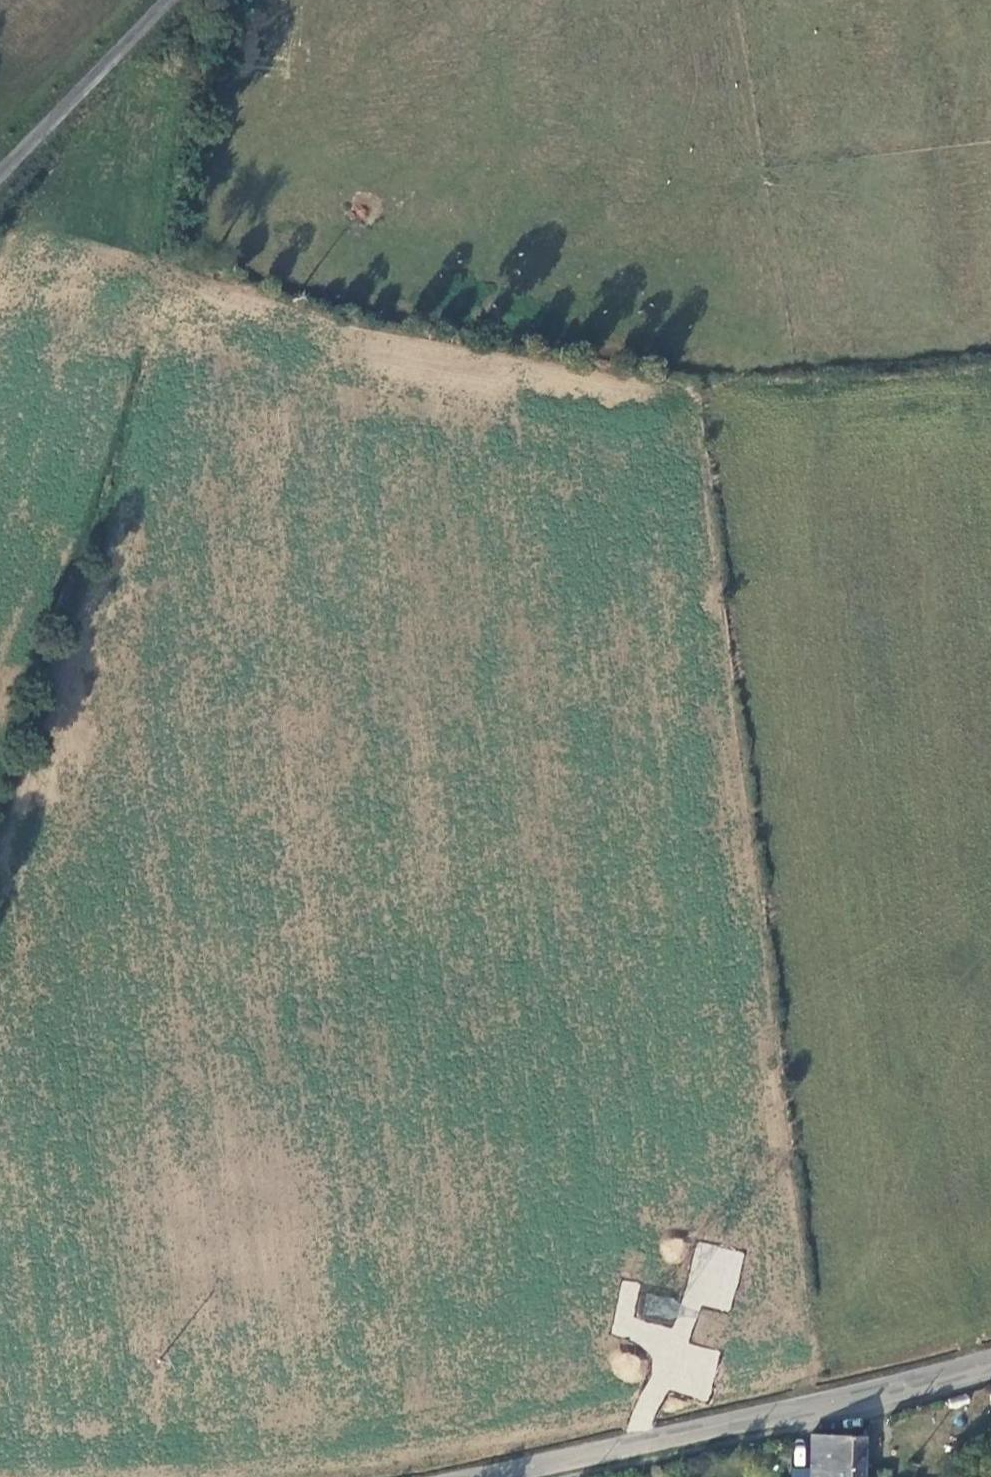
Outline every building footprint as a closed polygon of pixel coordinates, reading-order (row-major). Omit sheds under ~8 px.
[(808,1476),(831,1476),(832,1465),(862,1465),(862,1435),(809,1436),(808,1476)] [(862,1465),(832,1465),(831,1476),(861,1476),(862,1465)]
